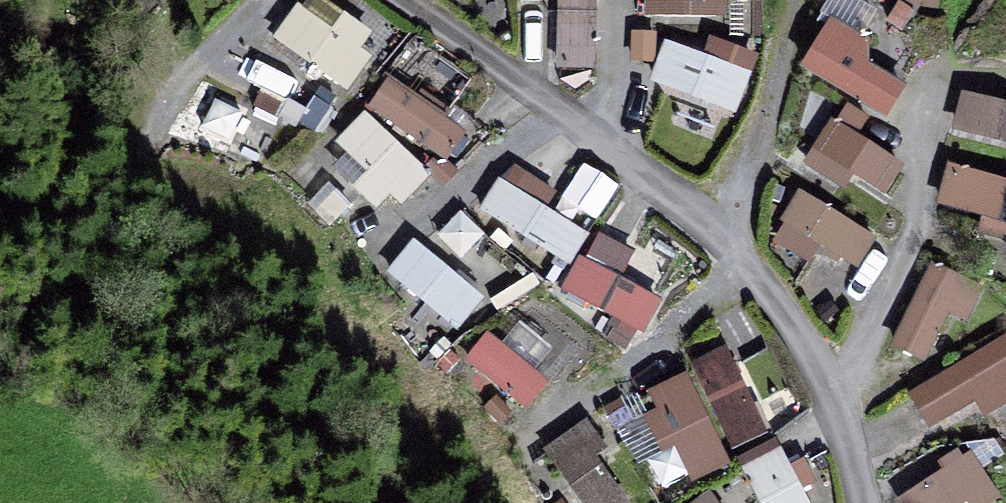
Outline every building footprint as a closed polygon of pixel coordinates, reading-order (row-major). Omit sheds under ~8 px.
[(600,0),(559,0),(558,68),(599,68),(600,0)] [(637,16),(729,16),(729,0),(637,0),(637,16)] [(880,12),(859,0),(837,0),(799,67),(891,119),(913,79),(860,49),(880,12)] [(273,39),(350,92),(390,35),(350,8),(335,30),(297,4),(273,39)] [(738,115),(754,71),(667,40),(651,84),(738,115)] [(368,112),(451,162),(471,129),(389,78),(368,112)] [(963,89),(953,131),(1005,144),(1005,99),(963,89)] [(369,110),(332,146),(349,163),(315,195),(338,218),(363,193),(388,220),(433,176),(369,110)] [(938,202),(998,220),(1005,194),(1005,176),(950,159),(938,202)] [(544,246),(572,263),(589,235),(546,209),(557,190),(513,163),(476,224),(536,260),(544,246)] [(860,269),(880,234),(803,188),(772,240),(810,263),(821,246),(860,269)] [(567,305),(646,331),(658,295),(623,283),(635,243),(591,229),(567,305)] [(389,270),(460,334),(488,302),(418,238),(389,270)] [(892,345),(937,365),(968,296),(923,276),(892,345)] [(508,316),(470,364),(522,405),(560,358),(508,316)] [(936,438),(1005,396),(1005,333),(908,390),(936,438)] [(733,451),(773,431),(728,344),(688,364),(733,451)] [(642,392),(689,485),(734,463),(687,370),(642,392)] [(598,458),(610,449),(589,418),(543,450),(579,502),(628,502),(598,458)] [(787,448),(746,468),(763,502),(814,502),(787,448)] [(997,485),(968,448),(898,502),(974,502),(997,485)]
